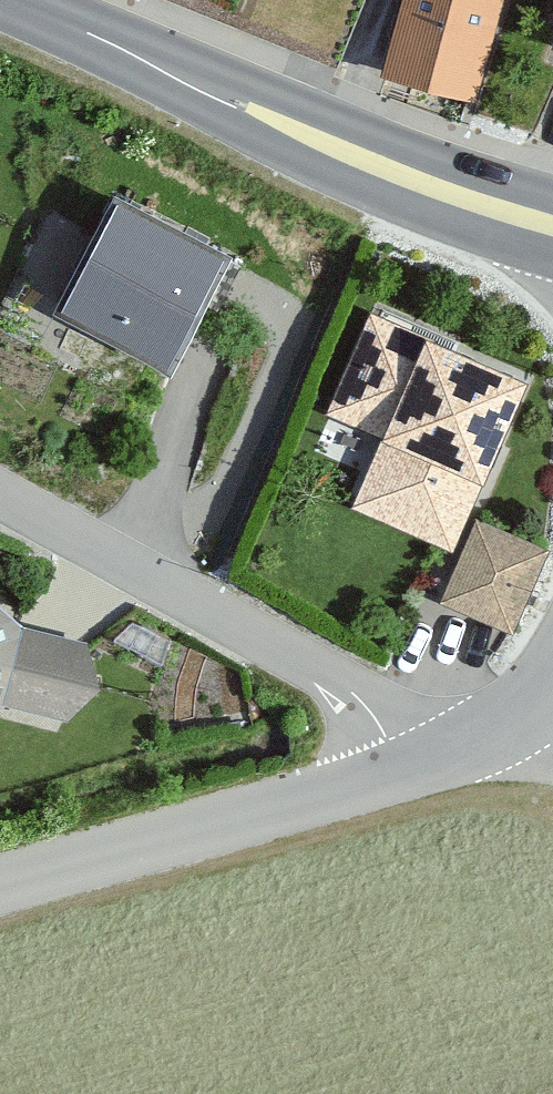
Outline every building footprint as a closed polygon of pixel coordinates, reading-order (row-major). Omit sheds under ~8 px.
[(484,114),(511,0),(402,0),(382,89),(484,114)] [(235,261),(120,202),(61,318),(176,377),(235,261)] [(449,558),(532,379),(375,307),(326,413),(385,440),(351,513),(449,558)] [(516,622),(552,543),(552,541),(479,506),(441,587),(516,622)] [(7,708),(68,722),(100,688),(71,634),(23,629),(0,607),(0,710),(7,708)]
